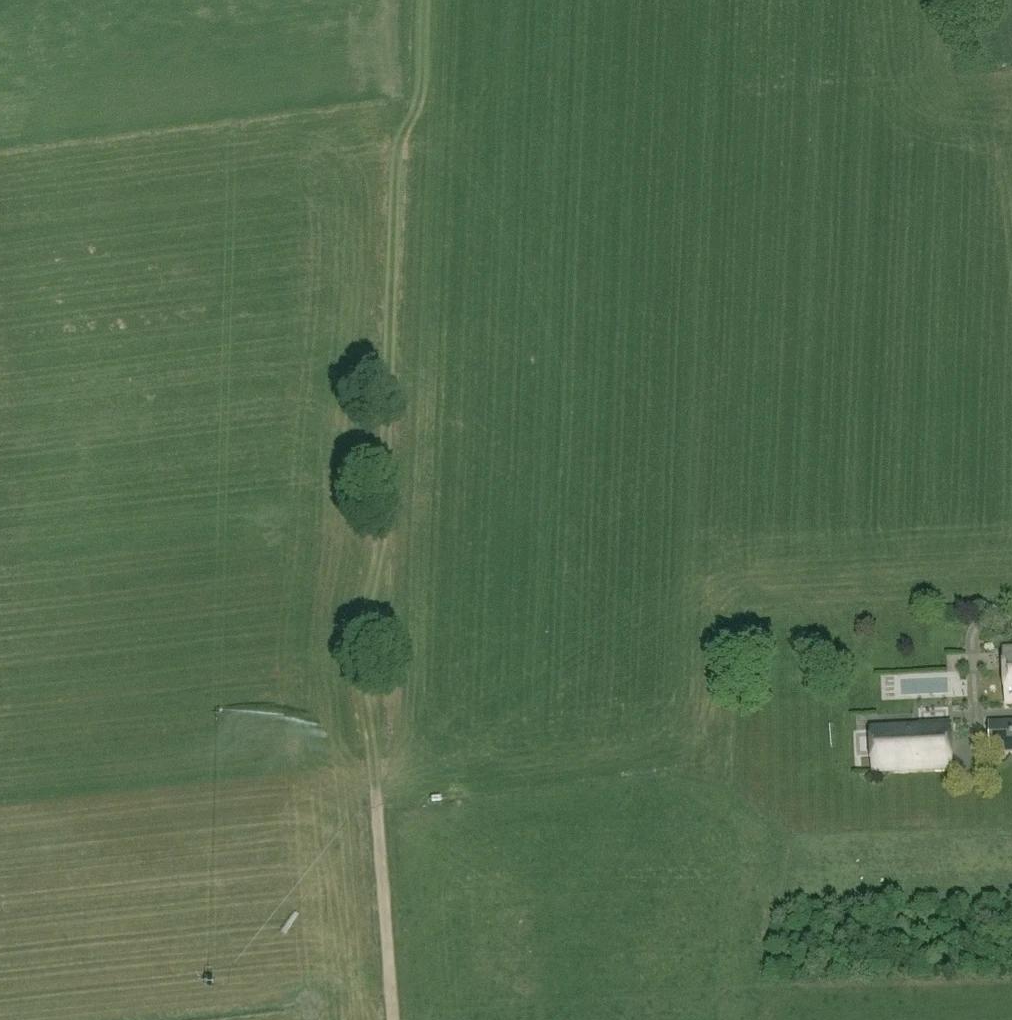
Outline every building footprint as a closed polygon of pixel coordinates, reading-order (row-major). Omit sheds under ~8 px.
[(990,723),(992,753),(1011,751),(1011,721),(990,723)] [(952,768),(951,741),(950,724),(872,728),(872,730),(878,729),(880,771),(874,771),(874,772),(952,768)]
